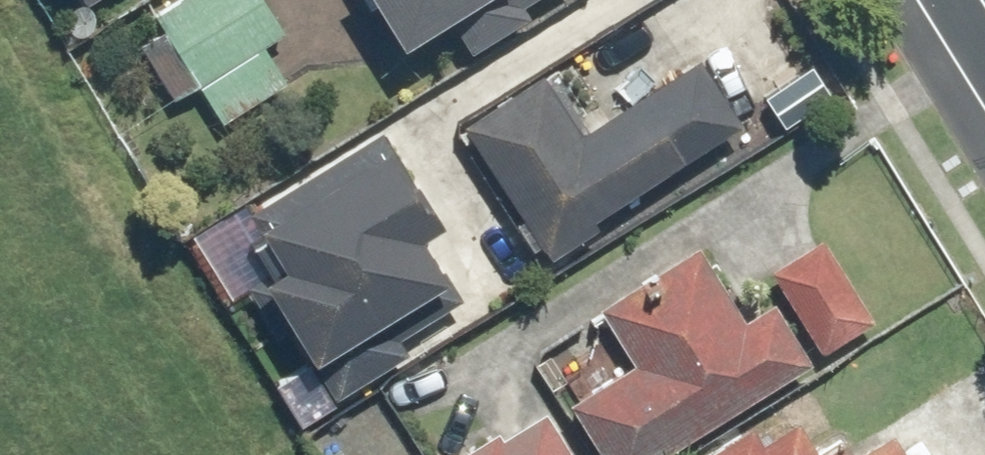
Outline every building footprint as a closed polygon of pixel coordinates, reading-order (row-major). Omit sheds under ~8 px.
[(200,83),(283,34),(263,0),(184,0),(160,14),(200,83)] [(400,45),(450,14),(471,50),(530,16),(522,3),(527,0),(372,0),(400,45)] [(630,199),(737,128),(694,63),(589,132),(549,68),(463,120),(546,254),(631,201),(630,199)] [(322,378),(453,301),(441,279),(468,261),(379,126),(252,208),(287,261),(261,276),(322,378)] [(596,310),(635,367),(574,406),(605,454),(665,454),(808,365),(760,289),(737,303),(696,243),(596,310)] [(818,243),(774,272),(821,344),(865,315),(818,243)] [(716,454),(812,454),(786,412),(716,454)] [(468,454),(563,454),(537,413),(468,454)] [(886,441),(865,454),(895,454),(886,441)]
